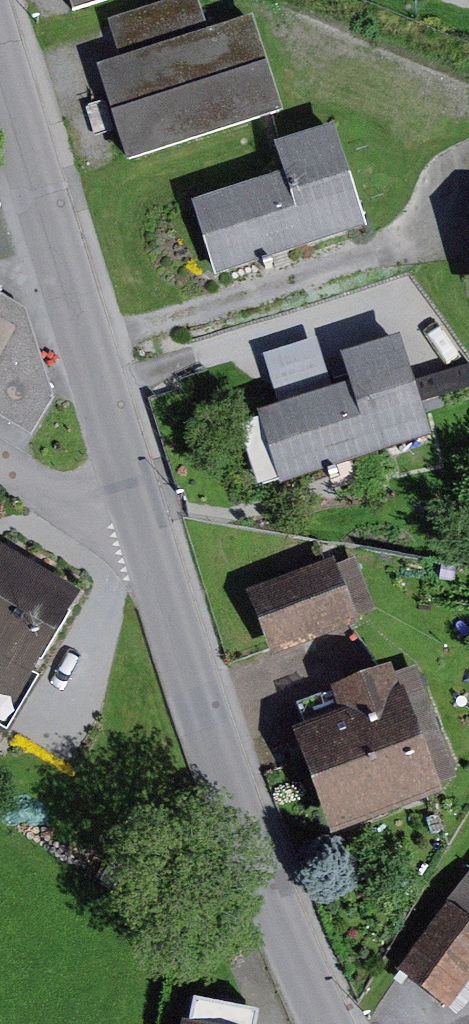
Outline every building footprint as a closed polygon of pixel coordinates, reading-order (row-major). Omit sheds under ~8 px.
[(86,8),(113,0),(83,0),(86,8)] [(136,59),(112,67),(144,164),(302,111),(270,16),(223,32),(212,0),(187,0),(123,21),(136,59)] [(304,172),(208,202),(231,278),(388,230),(355,123),(294,141),(304,172)] [(42,434),(64,399),(37,311),(0,290),(0,409),(42,434)] [(366,381),(271,411),(295,487),(451,439),(419,338),(359,356),(366,381)] [(277,477),(259,420),(242,425),(260,482),(277,477)] [(2,654),(0,658),(0,719),(21,731),(101,595),(6,539),(0,550),(0,653),(2,654)] [(352,560),(263,593),(288,661),(377,628),(352,560)] [(316,732),(351,838),(468,800),(468,793),(428,666),(350,692),(358,718),(316,732)] [(417,974),(466,1009),(468,1004),(468,900),(417,974)] [(281,1016),(215,1004),(211,1023),(279,1023),(281,1016)]
